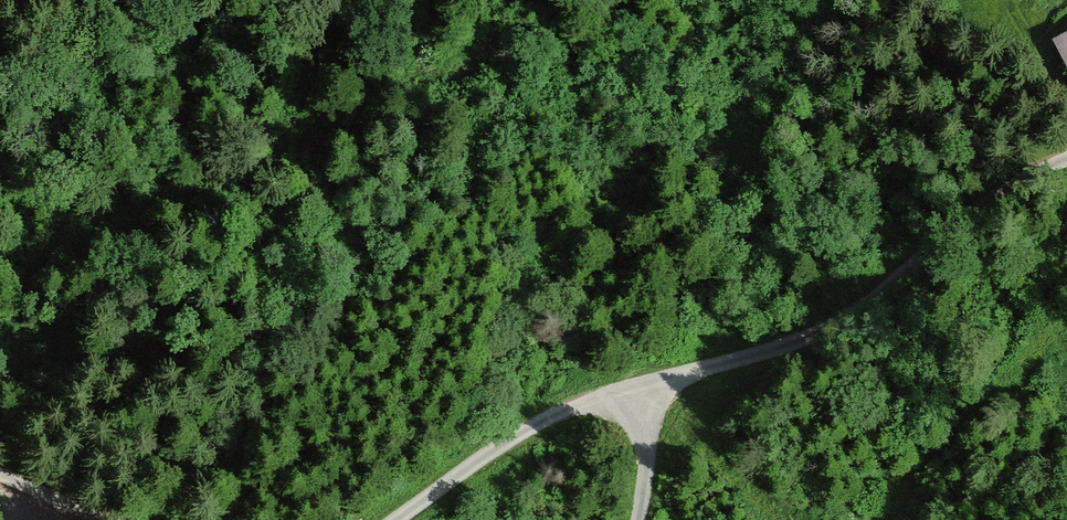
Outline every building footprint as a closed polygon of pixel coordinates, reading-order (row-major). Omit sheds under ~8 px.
[(1047,43),(1066,82),(1066,34),(1047,43)]
